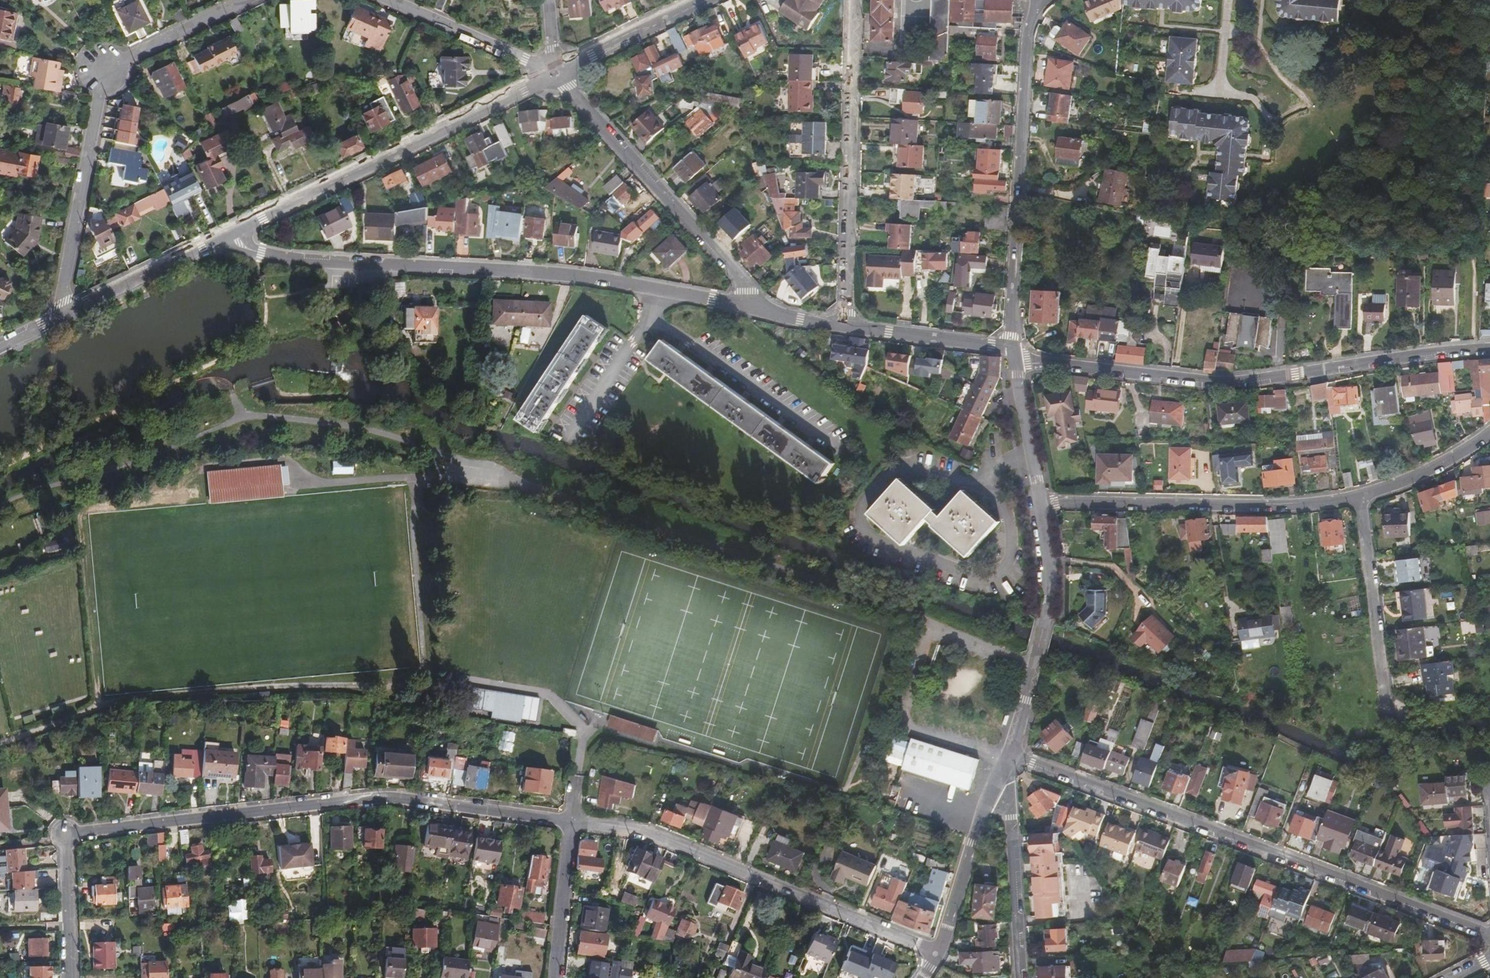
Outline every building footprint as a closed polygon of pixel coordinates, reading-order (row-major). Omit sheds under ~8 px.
[(439,11),(444,0),(435,0),(432,8),(439,11)] [(594,16),(592,0),(571,0),(573,17),(594,16)] [(631,0),(601,0),(607,13),(617,8),(618,10),(632,3),(631,0)] [(779,12),(808,30),(819,14),(815,11),(823,0),(787,0),(779,12)] [(875,41),(895,42),(896,0),(876,0),(875,41)] [(932,61),(949,62),(949,27),(950,0),(933,0),(932,61)] [(1013,0),(1012,0),(988,0),(987,15),(974,14),(975,0),(953,0),(953,21),(1012,23),(1013,0)] [(1125,0),(1096,0),(1085,5),(1094,24),(1124,10),(1124,6),(1125,0)] [(1124,6),(1132,6),(1131,8),(1160,11),(1160,9),(1168,10),(1173,10),(1173,13),(1186,14),(1186,12),(1196,13),(1202,8),(1203,0),(1125,0),(1124,6)] [(1277,3),(1280,3),(1279,12),(1284,19),(1339,24),(1341,0),(1277,0),(1277,3)] [(306,1),(289,1),(289,5),(280,6),(280,26),(290,26),(290,33),(307,33),(307,29),(315,28),(314,14),(307,14),(306,1)] [(134,2),(115,11),(125,33),(144,24),(134,2)] [(168,13),(173,23),(180,19),(175,9),(168,13)] [(366,14),(355,9),(346,28),(368,37),(365,45),(377,51),(388,26),(366,16),(366,14)] [(0,13),(0,40),(7,41),(12,15),(0,13)] [(235,16),(228,19),(234,33),(241,30),(235,16)] [(736,35),(746,56),(757,51),(756,48),(769,41),(760,23),(736,35)] [(1069,23),(1057,40),(1081,55),(1092,38),(1069,23)] [(710,24),(685,36),(691,46),(698,43),(704,54),(726,44),(716,25),(711,27),(710,24)] [(687,50),(678,31),(677,32),(675,26),(667,30),(678,54),(687,50)] [(997,59),(999,30),(960,27),(960,36),(979,38),(979,55),(984,55),(984,58),(997,59)] [(353,41),(364,44),(366,37),(356,33),(353,41)] [(194,60),(200,71),(237,53),(228,36),(207,47),(208,49),(193,57),(194,60)] [(1200,41),(1173,39),(1168,82),(1196,85),(1200,41)] [(684,66),(679,55),(665,62),(656,45),(648,49),(657,66),(656,67),(661,76),(659,78),(662,84),(671,80),(670,73),(684,66)] [(659,78),(646,52),(633,59),(642,77),(640,77),(635,81),(635,83),(636,84),(636,85),(638,86),(641,87),(642,94),(656,93),(654,80),(659,78)] [(817,82),(818,68),(818,56),(789,55),(788,81),(790,81),(817,82)] [(463,57),(439,57),(439,66),(443,66),(443,72),(427,72),(427,87),(443,86),(443,84),(463,83),(464,73),(462,73),(461,66),(463,66),(463,57)] [(54,72),(55,64),(30,59),(28,71),(31,80),(29,90),(55,95),(57,84),(52,83),(54,72)] [(194,74),(200,71),(194,60),(189,63),(194,74)] [(914,64),(891,62),(890,71),(888,71),(887,81),(908,83),(908,75),(914,75),(914,64)] [(979,73),(978,93),(996,94),(998,63),(974,62),(973,73),(979,73)] [(1074,65),(1052,62),(1048,87),(1070,90),(1074,65)] [(182,88),(171,63),(151,72),(150,76),(155,86),(161,83),(166,95),(182,88)] [(418,82),(414,75),(406,75),(411,85),(418,82)] [(401,88),(395,76),(386,76),(384,76),(403,112),(416,105),(406,85),(401,88)] [(815,112),(817,82),(790,81),(789,111),(815,112)] [(288,82),(280,86),(283,91),(294,86),(292,82),(289,84),(288,82)] [(309,85),(301,89),(304,95),(311,91),(309,85)] [(16,91),(1,88),(0,96),(4,96),(1,110),(12,112),(16,91)] [(907,90),(891,89),(891,104),(906,105),(905,112),(924,113),(925,95),(907,94),(907,90)] [(739,110),(746,99),(705,92),(703,103),(731,109),(738,110),(739,110)] [(255,101),(251,93),(220,109),(221,112),(218,114),(220,118),(255,101)] [(1069,119),(1073,96),(1054,93),(1050,116),(1069,119)] [(73,106),(75,98),(59,95),(57,103),(73,106)] [(371,130),(394,119),(383,96),(369,103),(372,109),(362,114),(371,130)] [(431,108),(426,98),(419,102),(424,112),(431,108)] [(695,103),(681,100),(680,107),(693,110),(695,103)] [(278,101),(262,108),(273,131),(280,128),(283,134),(273,139),(278,150),(290,145),(292,148),(313,138),(307,125),(298,129),(290,113),(285,116),(278,101)] [(995,125),(999,125),(1000,103),(976,101),(975,123),(995,125)] [(121,103),(113,140),(114,140),(131,144),(139,107),(121,103)] [(731,109),(703,103),(684,119),(699,136),(714,123),(715,124),(731,109)] [(1180,139),(1202,141),(1205,115),(1200,115),(1201,111),(1174,109),(1171,136),(1180,137),(1180,139)] [(544,135),(546,119),(548,111),(520,112),(520,117),(517,117),(518,124),(521,124),(521,131),(526,131),(527,135),(544,135)] [(209,112),(203,114),(209,126),(214,124),(209,112)] [(650,112),(632,127),(648,144),(665,129),(650,112)] [(1205,115),(1202,141),(1214,142),(1220,150),(1218,173),(1212,173),(1210,200),(1236,202),(1239,176),(1244,177),(1246,147),(1250,146),(1250,136),(1249,135),(1249,126),(1244,119),(1205,115)] [(544,135),(544,136),(562,135),(562,130),(569,129),(569,118),(546,119),(544,135)] [(918,120),(897,119),(896,145),(916,146),(918,120)] [(825,152),(826,123),(802,122),(802,123),(801,152),(825,152)] [(801,152),(802,123),(789,123),(788,158),(801,158),(801,152)] [(995,125),(975,123),(959,123),(959,137),(994,139),(995,125)] [(503,124),(495,128),(514,167),(517,164),(519,162),(511,146),(513,145),(503,124)] [(1151,135),(1152,125),(1143,124),(1142,134),(1151,135)] [(1014,137),(1015,126),(1004,125),(1003,136),(1014,137)] [(63,139),(65,130),(52,127),(51,131),(38,128),(36,138),(39,138),(38,143),(42,143),(41,147),(48,148),(48,149),(59,151),(61,138),(63,139)] [(227,132),(203,143),(210,158),(195,165),(205,187),(225,178),(219,167),(221,166),(218,159),(236,151),(227,132)] [(481,133),(466,140),(474,156),(467,160),(473,172),(490,164),(484,151),(489,148),(481,133)] [(326,146),(333,160),(361,147),(355,136),(335,145),(333,143),(326,146)] [(181,137),(176,144),(182,149),(187,142),(181,137)] [(135,152),(137,145),(131,144),(114,140),(113,147),(110,147),(107,162),(124,165),(121,180),(136,183),(137,179),(143,181),(145,170),(139,168),(142,154),(135,152)] [(1092,145),(1063,140),(1059,166),(1082,169),(1083,163),(1089,164),(1092,145)] [(916,146),(896,145),(895,155),(900,156),(900,167),(921,168),(922,146),(916,146)] [(63,158),(73,160),(75,150),(61,148),(60,157),(63,158)] [(189,150),(182,153),(185,160),(191,156),(189,150)] [(694,150),(675,168),(687,182),(707,165),(694,150)] [(997,180),(999,151),(979,150),(978,179),(981,179),(987,180),(997,180)] [(8,177),(9,173),(17,175),(20,178),(26,179),(31,176),(34,158),(0,152),(0,176),(8,177)] [(444,155),(417,168),(425,185),(452,171),(444,155)] [(63,158),(60,157),(51,156),(50,162),(62,165),(63,158)] [(781,193),(778,177),(781,176),(781,173),(777,173),(777,172),(777,173),(776,167),(767,169),(769,173),(771,179),(766,181),(767,184),(768,186),(772,198),(782,198),(781,193)] [(482,169),(472,175),(475,182),(486,176),(482,169)] [(566,170),(556,179),(562,183),(570,175),(566,170)] [(169,202),(170,202),(181,197),(199,188),(191,171),(177,177),(176,174),(170,177),(172,180),(161,185),(163,188),(169,202)] [(403,171),(385,180),(390,189),(408,180),(403,171)] [(798,171),(798,199),(818,199),(819,183),(826,184),(826,172),(798,171)] [(1122,207),(1128,175),(1105,171),(1102,186),(1105,187),(1102,203),(1122,207)] [(916,175),(893,174),(892,199),(914,201),(916,175)] [(704,175),(684,193),(696,205),(697,204),(703,210),(718,197),(716,194),(725,186),(719,179),(710,187),(706,183),(709,181),(704,175)] [(605,188),(611,195),(624,183),(617,176),(605,188)] [(765,187),(768,186),(767,184),(766,181),(764,176),(759,178),(763,188),(765,187)] [(1006,191),(1006,183),(987,181),(987,180),(981,179),(978,179),(976,179),(975,192),(990,193),(990,190),(1006,191)] [(554,194),(583,210),(588,201),(580,197),(569,191),(559,185),(553,182),(545,189),(554,194)] [(638,197),(626,184),(614,195),(618,199),(611,206),(614,208),(612,210),(614,213),(630,199),(633,202),(638,197)] [(569,191),(580,197),(582,193),(572,187),(569,191)] [(103,217),(107,225),(119,219),(122,224),(144,214),(141,208),(152,203),(155,209),(169,202),(163,188),(131,203),(132,205),(117,212),(116,211),(103,217)] [(418,192),(411,195),(416,206),(423,203),(418,192)] [(346,195),(340,198),(346,211),(352,208),(346,195)] [(189,213),(181,197),(170,202),(178,218),(189,213)] [(782,198),(772,198),(773,199),(774,201),(778,213),(783,228),(784,230),(793,230),(792,238),(812,238),(813,231),(809,230),(809,221),(802,220),(802,214),(788,213),(788,203),(797,204),(798,199),(793,198),(787,198),(782,198)] [(946,210),(947,203),(940,202),(936,202),(926,201),(921,201),(920,203),(898,202),(898,210),(900,213),(903,213),(902,219),(919,220),(921,208),(946,210)] [(341,203),(318,214),(327,232),(350,221),(341,203)] [(489,207),(487,244),(519,248),(522,215),(498,213),(499,208),(489,207)] [(428,209),(397,215),(397,216),(397,225),(428,220),(428,209)] [(457,216),(457,211),(437,210),(437,218),(430,218),(430,227),(445,228),(445,225),(456,226),(457,216)] [(623,236),(622,241),(633,243),(659,219),(652,211),(634,227),(632,225),(624,232),(623,236)] [(721,232),(726,238),(742,223),(733,213),(723,223),(726,227),(721,232)] [(38,219),(15,215),(12,231),(3,243),(19,258),(34,239),(38,219)] [(367,240),(396,241),(397,225),(397,216),(367,216),(367,240)] [(456,226),(456,234),(478,235),(479,217),(457,216),(456,226)] [(107,225),(103,217),(98,219),(90,217),(89,221),(92,228),(90,229),(97,244),(90,247),(95,257),(117,246),(107,225)] [(578,221),(558,219),(556,239),(576,241),(578,221)] [(1314,225),(1304,219),(1296,231),(1306,237),(1314,225)] [(544,221),(526,220),(525,237),(542,239),(544,221)] [(886,232),(891,232),(890,248),(913,249),(914,223),(887,222),(886,232)] [(742,223),(726,238),(731,243),(737,238),(741,243),(751,233),(742,223)] [(886,224),(870,223),(870,232),(885,233),(886,224)] [(591,251),(619,256),(622,241),(623,236),(608,233),(607,236),(595,233),(591,251)] [(954,252),(967,253),(967,252),(978,252),(978,234),(968,233),(968,239),(964,239),(964,237),(957,237),(957,242),(950,241),(949,252),(950,252),(954,252)] [(688,250),(674,236),(655,253),(669,267),(688,250)] [(764,246),(768,242),(765,238),(760,242),(756,236),(745,246),(748,249),(742,255),(747,261),(764,246)] [(798,268),(801,268),(798,256),(807,254),(805,245),(784,249),(789,274),(798,268)] [(773,256),(764,246),(747,261),(753,267),(759,262),(762,265),(773,256)] [(1181,301),(1187,257),(1173,256),(1172,261),(1161,259),(1162,248),(1152,247),(1148,277),(1157,278),(1163,279),(1161,289),(1168,290),(1167,299),(1180,301),(1181,301)] [(1225,251),(1195,247),(1193,267),(1223,270),(1225,251)] [(916,250),(901,249),(901,253),(901,256),(868,255),(868,284),(882,284),(882,276),(900,277),(900,274),(915,274),(916,250)] [(919,250),(917,274),(926,275),(927,267),(948,268),(948,254),(943,254),(943,253),(942,252),(919,250)] [(956,286),(970,287),(971,276),(971,268),(986,268),(986,257),(960,255),(959,265),(957,265),(956,286)] [(770,268),(766,264),(757,272),(761,276),(770,268)] [(798,268),(785,277),(802,301),(818,289),(808,275),(807,267),(801,268),(798,268)] [(1324,291),(1325,270),(1310,270),(1309,290),(1324,291)] [(1331,271),(1325,270),(1324,291),(1324,295),(1338,295),(1337,327),(1351,328),(1353,275),(1331,274),(1331,271)] [(1456,284),(1462,285),(1462,270),(1456,270),(1456,274),(1435,273),(1434,303),(1455,304),(1456,284)] [(1420,278),(1399,277),(1399,306),(1406,306),(1406,311),(1419,312),(1420,278)] [(1179,308),(1180,301),(1167,299),(1168,290),(1161,289),(1163,279),(1157,278),(1153,304),(1179,308)] [(1,301),(4,300),(6,296),(10,294),(13,289),(10,285),(11,283),(1,279),(1,281),(0,281),(0,301),(1,301)] [(1034,292),(1032,323),(1060,324),(1060,321),(1061,294),(1034,292)] [(949,293),(947,311),(955,312),(956,299),(958,299),(958,294),(953,293),(949,293)] [(978,301),(976,316),(994,317),(995,308),(998,309),(998,303),(996,303),(996,295),(990,295),(979,294),(978,301)] [(491,320),(519,323),(521,301),(493,299),(491,320)] [(969,315),(976,316),(978,301),(968,299),(966,314),(969,315)] [(521,301),(519,323),(547,325),(549,304),(521,301)] [(1386,305),(1366,304),(1365,318),(1385,319),(1386,305)] [(435,333),(435,305),(411,305),(411,306),(411,326),(411,328),(413,328),(413,340),(434,340),(434,333),(435,333)] [(1113,319),(1116,319),(1117,312),(1089,309),(1087,322),(1102,324),(1103,317),(1113,319)] [(1273,319),(1224,313),(1224,315),(1224,318),(1229,319),(1228,342),(1236,343),(1235,350),(1240,349),(1245,349),(1249,349),(1255,351),(1260,354),(1261,347),(1270,348),(1273,319)] [(606,329),(587,316),(518,418),(537,431),(606,329)] [(1120,341),(1127,342),(1129,327),(1119,325),(1119,322),(1113,321),(1113,319),(1103,317),(1102,324),(1100,340),(1116,342),(1117,340),(1120,341)] [(1080,337),(1100,340),(1102,324),(1087,322),(1083,321),(1082,324),(1080,337)] [(1069,342),(1079,343),(1080,337),(1082,324),(1072,322),(1069,342)] [(1135,328),(1135,322),(1130,322),(1129,327),(1127,342),(1142,344),(1144,329),(1135,328)] [(1481,330),(1481,338),(1489,338),(1489,330),(1481,330)] [(867,365),(871,340),(851,338),(849,347),(834,345),(832,360),(867,365)] [(832,465),(663,341),(658,347),(651,342),(645,350),(652,356),(649,360),(818,485),(832,465)] [(1209,353),(1206,372),(1218,373),(1218,370),(1220,355),(1221,344),(1216,344),(1215,347),(1212,346),(1211,354),(1209,353)] [(1117,362),(1144,365),(1146,350),(1120,347),(1117,362)] [(800,361),(806,353),(800,348),(794,356),(800,361)] [(890,351),(888,372),(911,374),(912,353),(890,351)] [(982,417),(1001,377),(1002,357),(970,355),(969,371),(966,383),(956,405),(963,408),(950,437),(970,446),(983,417),(982,417)] [(1218,370),(1233,372),(1235,357),(1220,355),(1218,370)] [(943,376),(945,359),(919,356),(917,373),(943,376)] [(1481,361),(1482,377),(1483,378),(1484,394),(1484,402),(1485,414),(1486,426),(1489,423),(1489,360),(1481,361)] [(1452,363),(1453,370),(1474,369),(1474,361),(1465,362),(1452,363)] [(1482,377),(1481,361),(1476,361),(1474,361),(1474,369),(1475,378),(1482,377)] [(1443,393),(1445,405),(1453,404),(1452,400),(1451,393),(1455,392),(1453,371),(1453,370),(1452,363),(1439,364),(1441,374),(1443,393)] [(818,377),(824,382),(833,371),(828,366),(818,377)] [(1404,386),(1405,398),(1443,393),(1441,374),(1412,378),(1413,384),(1404,386)] [(1090,379),(1075,377),(1078,391),(1088,392),(1090,379)] [(1484,394),(1483,378),(1473,379),(1474,390),(1478,390),(1478,394),(1484,394)] [(1329,383),(1330,400),(1332,413),(1345,412),(1345,407),(1359,405),(1359,402),(1361,401),(1359,386),(1336,388),(1338,382),(1336,382),(1329,383)] [(1329,383),(1313,387),(1314,401),(1330,400),(1329,383)] [(862,394),(865,386),(860,384),(857,391),(862,394)] [(1372,392),(1374,407),(1378,407),(1380,417),(1400,414),(1396,384),(1376,387),(1376,392),(1372,392)] [(1121,393),(1099,390),(1098,394),(1090,393),(1088,411),(1096,412),(1095,416),(1108,418),(1109,412),(1118,414),(1121,393)] [(1286,390),(1276,390),(1276,397),(1258,397),(1258,408),(1272,408),(1286,408),(1286,390)] [(1077,425),(1083,424),(1081,409),(1075,410),(1071,393),(1048,397),(1051,416),(1056,415),(1062,445),(1080,442),(1077,425)] [(1476,415),(1485,414),(1484,402),(1475,402),(1475,395),(1456,397),(1457,400),(1457,411),(1476,410),(1476,415)] [(1185,406),(1153,401),(1151,421),(1182,425),(1185,406)] [(1248,402),(1220,406),(1222,423),(1236,421),(1236,423),(1250,421),(1248,402)] [(1401,422),(1401,420),(1400,414),(1380,417),(1378,407),(1374,407),(1377,425),(1390,423),(1401,422)] [(1408,418),(1418,444),(1436,436),(1426,411),(1419,414),(1408,418)] [(1297,444),(1298,454),(1325,451),(1336,450),(1334,432),(1322,433),(1323,441),(1297,444)] [(1323,441),(1322,433),(1296,436),(1297,444),(1323,441)] [(260,439),(251,440),(252,450),(261,449),(260,439)] [(971,456),(973,453),(965,448),(963,452),(971,456)] [(1192,450),(1171,449),(1171,480),(1195,481),(1196,459),(1192,459),(1192,450)] [(1331,469),(1338,469),(1336,450),(1325,451),(1326,455),(1330,455),(1331,469)] [(1213,455),(1215,471),(1223,470),(1225,484),(1240,482),(1238,466),(1254,464),(1253,453),(1222,457),(1221,454),(1213,455)] [(1317,459),(1303,460),(1304,475),(1328,473),(1326,457),(1316,457),(1317,459)] [(1297,484),(1296,482),(1268,485),(1266,471),(1278,470),(1277,461),(1294,459),(1293,458),(1275,460),(1275,464),(1263,466),(1264,473),(1263,473),(1265,488),(1297,484)] [(1374,465),(1373,458),(1360,462),(1361,468),(1368,466),(1374,465)] [(1131,459),(1102,459),(1102,486),(1120,486),(1120,482),(1130,482),(1130,486),(1133,486),(1133,472),(1131,472),(1131,459)] [(1278,470),(1266,471),(1268,485),(1296,482),(1297,482),(1294,459),(1277,461),(1278,470)] [(353,461),(333,461),(333,473),(353,473),(353,461)] [(1463,481),(1465,499),(1477,498),(1476,486),(1489,485),(1489,467),(1488,462),(1481,463),(1481,468),(1474,469),(1475,480),(1463,481)] [(1374,465),(1368,466),(1372,479),(1378,478),(1374,465)] [(206,473),(208,489),(279,483),(278,480),(277,470),(277,466),(206,473)] [(1351,471),(1344,472),(1347,486),(1354,485),(1351,471)] [(969,557),(1001,521),(965,490),(941,516),(935,510),(936,509),(901,478),(869,513),(905,545),(928,519),(935,524),(934,526),(969,557)] [(1444,496),(1458,491),(1457,481),(1420,495),(1426,512),(1441,507),(1438,498),(1444,496)] [(279,483),(208,489),(209,501),(280,495),(279,483)] [(1459,496),(1458,491),(1444,496),(1445,501),(1459,496)] [(1486,524),(1489,524),(1489,510),(1477,512),(1476,512),(1477,526),(1483,525),(1486,524)] [(1396,514),(1386,514),(1387,537),(1412,537),(1411,516),(1396,516),(1396,514)] [(1127,549),(1131,577),(1138,582),(1138,583),(1128,519),(1110,519),(1105,518),(1096,518),(1096,530),(1109,530),(1109,549),(1127,549)] [(1269,523),(1268,518),(1240,518),(1240,532),(1270,533),(1269,523)] [(1209,542),(1207,521),(1189,524),(1189,526),(1182,528),(1183,541),(1191,540),(1193,550),(1203,548),(1202,543),(1207,542),(1209,542)] [(1269,523),(1270,533),(1285,531),(1284,521),(1269,523)] [(1343,521),(1323,523),(1327,555),(1347,553),(1343,521)] [(1236,522),(1222,523),(1223,533),(1237,531),(1236,522)] [(1285,531),(1270,533),(1273,551),(1273,552),(1287,550),(1285,531)] [(60,537),(43,542),(45,550),(62,546),(60,537)] [(1215,549),(1214,541),(1209,542),(1207,542),(1207,548),(1208,550),(1215,549)] [(1477,546),(1465,548),(1466,557),(1478,555),(1477,546)] [(1273,562),(1272,549),(1262,550),(1263,562),(1273,562)] [(1422,558),(1399,561),(1402,583),(1425,581),(1422,558)] [(1431,589),(1402,592),(1404,609),(1406,623),(1435,619),(1431,589)] [(1107,600),(1090,599),(1089,613),(1079,622),(1090,634),(1105,620),(1107,600)] [(1284,621),(1293,621),(1292,605),(1282,606),(1284,621)] [(1274,629),(1282,628),(1281,620),(1273,620),(1273,616),(1239,620),(1242,639),(1259,637),(1275,636),(1274,629)] [(1155,619),(1135,640),(1144,648),(1150,641),(1163,653),(1176,639),(1155,619)] [(1425,628),(1400,631),(1402,650),(1399,650),(1400,662),(1429,659),(1425,628)] [(1259,637),(1242,639),(1243,649),(1261,647),(1259,637)] [(1454,662),(1423,666),(1425,678),(1428,678),(1430,687),(1431,697),(1441,696),(1441,698),(1455,696),(1454,685),(1456,684),(1454,662)] [(1100,696),(1092,693),(1085,711),(1093,713),(1100,696)] [(1167,696),(1160,694),(1151,716),(1158,718),(1167,696)] [(62,705),(51,708),(53,715),(64,712),(62,705)] [(33,714),(22,717),(24,724),(35,721),(33,714)] [(1057,714),(1043,727),(1061,745),(1075,731),(1069,725),(1073,721),(1068,715),(1065,718),(1061,714),(1059,716),(1057,714)] [(1136,740),(1147,745),(1158,718),(1151,716),(1146,714),(1136,740)] [(627,732),(630,723),(608,716),(605,725),(627,732)] [(653,731),(630,723),(627,732),(650,740),(653,731)] [(284,736),(285,729),(276,728),(275,735),(284,736)] [(894,739),(897,732),(890,728),(886,734),(894,739)] [(575,740),(577,733),(562,731),(562,738),(575,740)] [(1088,755),(1107,762),(1108,762),(1115,744),(1118,736),(1106,731),(1103,740),(1094,737),(1088,755)] [(1073,751),(1080,754),(1086,739),(1079,736),(1073,751)] [(980,759),(912,738),(911,742),(909,741),(901,766),(903,767),(903,769),(970,790),(980,759)] [(1161,738),(1157,750),(1165,749),(1168,741),(1161,738)] [(344,746),(345,742),(321,739),(320,749),(320,752),(343,755),(344,746)] [(1115,744),(1108,762),(1109,762),(1121,759),(1133,756),(1135,751),(1115,744)] [(320,749),(294,746),(291,769),(300,770),(300,768),(307,769),(307,771),(315,771),(317,756),(320,756),(320,752),(320,749)] [(352,748),(344,746),(343,755),(339,789),(348,789),(350,764),(362,765),(363,756),(357,756),(358,750),(352,750),(352,748)] [(199,754),(197,773),(228,776),(231,752),(200,749),(199,754)] [(168,775),(197,778),(197,773),(199,754),(170,751),(168,775)] [(408,777),(410,755),(376,752),(374,774),(408,777)] [(500,762),(502,755),(486,752),(485,759),(500,762)] [(286,767),(287,756),(272,754),(271,757),(271,765),(273,765),(271,785),(282,786),(283,776),(288,776),(288,767),(286,767)] [(271,765),(271,757),(243,755),(242,766),(241,766),(239,783),(257,785),(258,772),(270,773),(271,765)] [(426,766),(417,765),(415,778),(442,781),(443,780),(444,770),(451,771),(451,769),(453,757),(446,756),(445,763),(426,760),(426,766)] [(1153,784),(1164,756),(1156,757),(1153,762),(1145,759),(1142,760),(1135,779),(1143,782),(1144,780),(1146,781),(1153,784)] [(462,758),(453,757),(451,769),(461,770),(462,758)] [(160,759),(149,758),(148,764),(148,772),(134,771),(134,772),(132,791),(156,794),(160,759)] [(1124,776),(1129,762),(1107,769),(1107,770),(1124,776)] [(148,772),(148,764),(135,763),(134,771),(148,772)] [(1208,769),(1198,765),(1193,776),(1188,791),(1199,794),(1208,769)] [(462,786),(483,789),(486,771),(465,767),(464,771),(462,786)] [(96,794),(94,768),(73,769),(75,798),(83,797),(83,795),(96,794)] [(545,794),(548,772),(523,768),(520,791),(545,794)] [(134,772),(106,769),(103,792),(131,795),(132,791),(134,772)] [(449,784),(462,786),(464,771),(461,770),(451,769),(451,771),(450,781),(449,784)] [(71,791),(71,770),(63,770),(63,773),(61,773),(61,776),(56,776),(56,779),(49,780),(49,790),(57,790),(57,791),(64,791),(71,791)] [(443,780),(450,781),(451,771),(444,770),(443,780)] [(1253,777),(1232,770),(1229,778),(1232,779),(1225,800),(1244,806),(1253,777)] [(1188,791),(1193,776),(1186,774),(1185,776),(1171,771),(1164,787),(1186,796),(1188,791)] [(1422,787),(1423,806),(1432,806),(1432,804),(1468,801),(1467,777),(1447,778),(1447,783),(1431,784),(1431,787),(1422,787)] [(1332,805),(1340,785),(1321,778),(1313,798),(1332,805)] [(1344,782),(1355,788),(1356,783),(1345,778),(1344,782)] [(1151,790),(1153,784),(1146,781),(1144,787),(1151,790)] [(635,785),(612,782),(612,784),(599,782),(596,805),(608,807),(609,800),(618,802),(619,795),(634,797),(635,785)] [(1353,793),(1355,788),(1344,782),(1341,788),(1353,793)] [(1059,804),(1061,797),(1042,790),(1027,799),(1032,810),(1029,811),(1034,820),(1054,806),(1057,808),(1059,804)] [(1269,793),(1260,790),(1250,818),(1265,823),(1264,826),(1270,829),(1271,825),(1279,828),(1285,813),(1274,809),(1276,803),(1267,799),(1269,793)] [(892,807),(894,801),(886,799),(885,805),(892,807)] [(702,826),(711,806),(688,800),(685,807),(674,803),(671,811),(664,808),(660,819),(679,827),(683,818),(702,826)] [(1287,807),(1276,803),(1274,809),(1285,813),(1287,807)] [(1071,809),(1059,804),(1057,808),(1053,820),(1064,825),(1071,809)] [(739,817),(711,806),(702,826),(702,827),(704,828),(701,835),(716,841),(719,836),(724,838),(725,835),(731,837),(736,825),(739,817)] [(1087,812),(1074,807),(1065,832),(1070,839),(1081,831),(1097,837),(1106,816),(1100,813),(1099,816),(1087,812)] [(1472,810),(1455,811),(1455,816),(1443,817),(1443,829),(1456,829),(1456,837),(1470,836),(1473,836),(1472,810)] [(1326,821),(1319,840),(1327,843),(1325,848),(1340,853),(1342,848),(1346,849),(1353,828),(1346,826),(1336,822),(1338,817),(1329,814),(1326,821)] [(744,819),(739,817),(736,825),(741,827),(744,819)] [(1298,817),(1292,833),(1318,843),(1319,840),(1326,821),(1320,819),(1317,824),(1304,819),(1298,817)] [(1336,822),(1346,826),(1348,820),(1338,817),(1336,822)] [(510,822),(501,821),(498,841),(507,842),(510,822)] [(251,836),(249,822),(241,823),(243,837),(251,836)] [(445,853),(448,827),(424,824),(421,845),(434,846),(433,855),(444,857),(445,853)] [(1124,831),(1109,824),(1099,847),(1126,857),(1134,835),(1124,831)] [(362,825),(354,825),(354,841),(360,842),(360,846),(378,847),(379,829),(362,829),(362,825)] [(349,847),(348,826),(329,826),(329,847),(349,847)] [(457,828),(448,827),(445,853),(464,856),(468,832),(457,830),(457,828)] [(1145,829),(1135,853),(1162,863),(1171,841),(1145,829)] [(186,844),(185,830),(177,831),(178,844),(186,844)] [(774,839),(791,847),(794,841),(776,833),(774,839)] [(1048,833),(1032,834),(1036,918),(1065,916),(1061,863),(1064,863),(1062,851),(1060,851),(1059,833),(1048,833)] [(1365,862),(1376,866),(1382,850),(1385,842),(1373,838),(1361,834),(1353,858),(1358,860),(1356,865),(1363,867),(1365,862)] [(1447,865),(1437,891),(1454,898),(1460,881),(1460,880),(1458,879),(1459,875),(1461,875),(1464,875),(1465,874),(1466,873),(1466,871),(1465,868),(1460,867),(1462,862),(1467,864),(1467,862),(1471,862),(1470,836),(1456,837),(1450,837),(1449,845),(1446,844),(1442,854),(1438,852),(1447,865)] [(498,841),(472,837),(469,859),(494,863),(498,841)] [(574,869),(574,870),(590,871),(593,843),(590,843),(590,840),(584,839),(584,837),(580,839),(580,842),(578,841),(574,869)] [(1389,853),(1382,850),(1376,867),(1403,877),(1408,861),(1401,858),(1406,842),(1395,838),(1389,853)] [(802,851),(791,847),(774,839),(766,858),(794,869),(802,851)] [(183,854),(183,861),(198,859),(198,866),(207,864),(205,851),(199,851),(198,846),(195,843),(189,844),(187,847),(188,853),(183,854)] [(308,845),(296,845),(287,846),(276,847),(277,869),(299,868),(299,870),(301,872),(306,872),(307,870),(308,867),(309,867),(308,845)] [(407,871),(409,846),(391,845),(389,870),(407,871)] [(2,849),(3,872),(22,871),(20,848),(2,849)] [(657,861),(658,858),(640,851),(640,852),(632,849),(632,851),(630,850),(626,859),(630,861),(629,863),(627,863),(625,868),(627,869),(626,870),(636,874),(638,870),(651,875),(657,861)] [(1430,889),(1437,891),(1447,865),(1438,852),(1428,849),(1422,867),(1436,872),(1430,889)] [(858,880),(867,884),(875,864),(841,850),(830,877),(841,882),(846,872),(859,878),(858,880)] [(923,864),(924,858),(921,857),(921,856),(911,853),(909,860),(913,861),(918,862),(923,864)] [(1215,855),(1208,853),(1199,878),(1205,881),(1215,855)] [(258,861),(257,855),(247,856),(248,873),(268,871),(267,860),(258,861)] [(528,856),(522,891),(532,893),(534,879),(541,881),(545,859),(528,856)] [(931,866),(941,868),(943,861),(925,856),(924,858),(923,864),(931,866)] [(198,859),(183,861),(184,868),(198,866),(198,859)] [(668,865),(657,861),(651,875),(662,880),(668,865)] [(918,862),(913,861),(910,870),(915,872),(918,862)] [(1170,862),(1162,883),(1177,889),(1185,869),(1181,866),(1181,863),(1178,862),(1175,864),(1170,862)] [(1242,865),(1233,887),(1246,893),(1255,870),(1242,865)] [(933,931),(942,902),(937,900),(947,870),(941,868),(931,866),(926,880),(922,879),(917,894),(902,889),(900,895),(893,912),(891,918),(933,931)] [(135,912),(139,912),(143,912),(143,908),(149,908),(149,889),(136,889),(136,868),(124,868),(124,882),(130,882),(130,887),(125,887),(125,898),(135,898),(135,912)] [(114,885),(114,876),(98,877),(98,886),(89,886),(89,896),(93,896),(93,905),(111,905),(111,885),(114,885)] [(892,878),(887,890),(900,895),(904,883),(892,878)] [(27,889),(27,880),(9,881),(9,908),(30,908),(30,889),(27,889)] [(1265,896),(1257,916),(1266,919),(1278,889),(1258,882),(1254,891),(1265,896)] [(515,907),(518,886),(499,883),(496,903),(515,907)] [(705,902),(713,905),(714,902),(721,887),(713,884),(705,902)] [(183,907),(182,885),(161,886),(162,896),(159,896),(160,899),(162,899),(163,905),(163,908),(176,907),(183,907)] [(721,887),(714,902),(733,910),(740,893),(721,885),(721,887)] [(1116,899),(1120,904),(1127,887),(1123,885),(1116,899)] [(870,903),(893,912),(900,895),(887,890),(877,886),(870,903)] [(1285,891),(1280,889),(1272,909),(1300,920),(1307,904),(1312,894),(1301,889),(1298,895),(1285,890),(1285,891)] [(980,890),(975,920),(994,923),(998,891),(980,890)] [(620,892),(617,900),(631,906),(635,897),(620,892)] [(1252,894),(1249,893),(1241,914),(1245,915),(1251,899),(1252,894)] [(224,917),(241,917),(241,900),(232,900),(232,905),(224,906),(224,917)] [(646,938),(658,940),(671,908),(650,900),(646,908),(645,908),(642,916),(653,922),(646,938)] [(1307,904),(1300,920),(1300,921),(1329,932),(1336,915),(1307,904)] [(582,905),(578,928),(603,931),(606,908),(582,905)] [(1369,931),(1376,913),(1356,905),(1347,925),(1368,933),(1369,931)] [(410,909),(409,917),(424,919),(425,911),(410,909)] [(524,921),(539,923),(540,914),(526,912),(524,921)] [(1401,922),(1376,913),(1369,931),(1394,940),(1401,922)] [(636,915),(628,936),(632,936),(639,920),(638,920),(639,916),(636,915)] [(1208,919),(1200,915),(1193,933),(1202,936),(1208,919)] [(490,950),(494,919),(486,918),(486,922),(474,921),(470,947),(490,950)] [(689,934),(693,927),(678,921),(673,933),(680,936),(682,931),(689,934)] [(843,943),(850,927),(842,923),(835,939),(843,943)] [(669,941),(673,933),(663,928),(658,940),(669,941)] [(977,952),(996,950),(995,943),(998,942),(996,928),(978,930),(979,942),(977,943),(977,952)] [(431,948),(432,930),(411,929),(410,946),(431,948)] [(541,938),(542,930),(531,929),(530,937),(541,938)] [(1065,931),(1047,932),(1048,951),(1066,950),(1065,931)] [(575,953),(600,956),(602,934),(577,932),(575,953)] [(833,943),(835,939),(820,932),(818,937),(833,943)] [(825,963),(833,943),(818,937),(810,933),(802,953),(825,963)] [(1149,941),(1156,951),(1161,946),(1154,937),(1149,941)] [(43,956),(42,939),(24,939),(24,956),(43,956)] [(396,977),(399,977),(401,941),(384,940),(381,977),(396,977)] [(1427,941),(1428,960),(1447,959),(1446,940),(1427,941)] [(1143,941),(1144,951),(1156,951),(1149,941),(1143,941)] [(110,943),(91,943),(91,960),(88,960),(88,969),(111,968),(110,943)] [(711,955),(721,959),(726,947),(716,943),(711,955)] [(719,964),(730,968),(726,977),(758,977),(761,971),(744,964),(747,958),(736,953),(739,947),(728,943),(726,947),(721,959),(719,964)] [(840,971),(857,977),(892,977),(898,963),(872,952),(871,954),(850,946),(840,971)] [(1228,952),(1225,962),(1245,961),(1252,960),(1254,955),(1255,950),(1228,952)] [(1360,953),(1350,954),(1354,962),(1368,961),(1367,953),(1360,953)] [(2,962),(17,962),(16,954),(2,954),(2,962)] [(684,966),(685,956),(676,955),(675,965),(684,966)] [(973,967),(974,976),(999,974),(998,955),(959,958),(960,968),(973,967)] [(319,977),(339,977),(338,958),(328,959),(328,962),(319,962),(319,968),(319,977)] [(437,976),(453,977),(463,977),(465,960),(438,958),(437,976)] [(162,962),(144,962),(145,977),(163,977),(162,962)] [(626,970),(614,969),(614,963),(608,962),(607,967),(603,966),(603,965),(586,962),(584,977),(625,977),(626,970)] [(1041,977),(1067,977),(1066,967),(1040,969),(1041,977)] [(45,968),(25,968),(25,977),(45,977),(45,968)] [(319,968),(295,968),(295,977),(319,977),(319,968)] [(724,972),(717,969),(713,977),(722,977),(724,972)]
